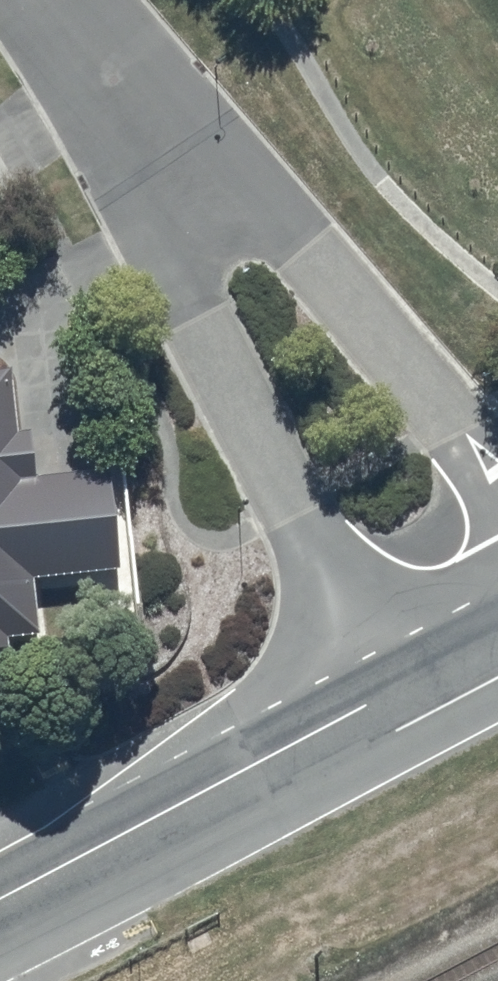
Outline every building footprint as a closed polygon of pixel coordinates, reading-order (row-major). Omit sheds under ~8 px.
[(30,574),(126,566),(118,474),(34,480),(30,428),(15,429),(10,367),(0,367),(0,649),(6,649),(5,636),(35,633),(30,574)]
